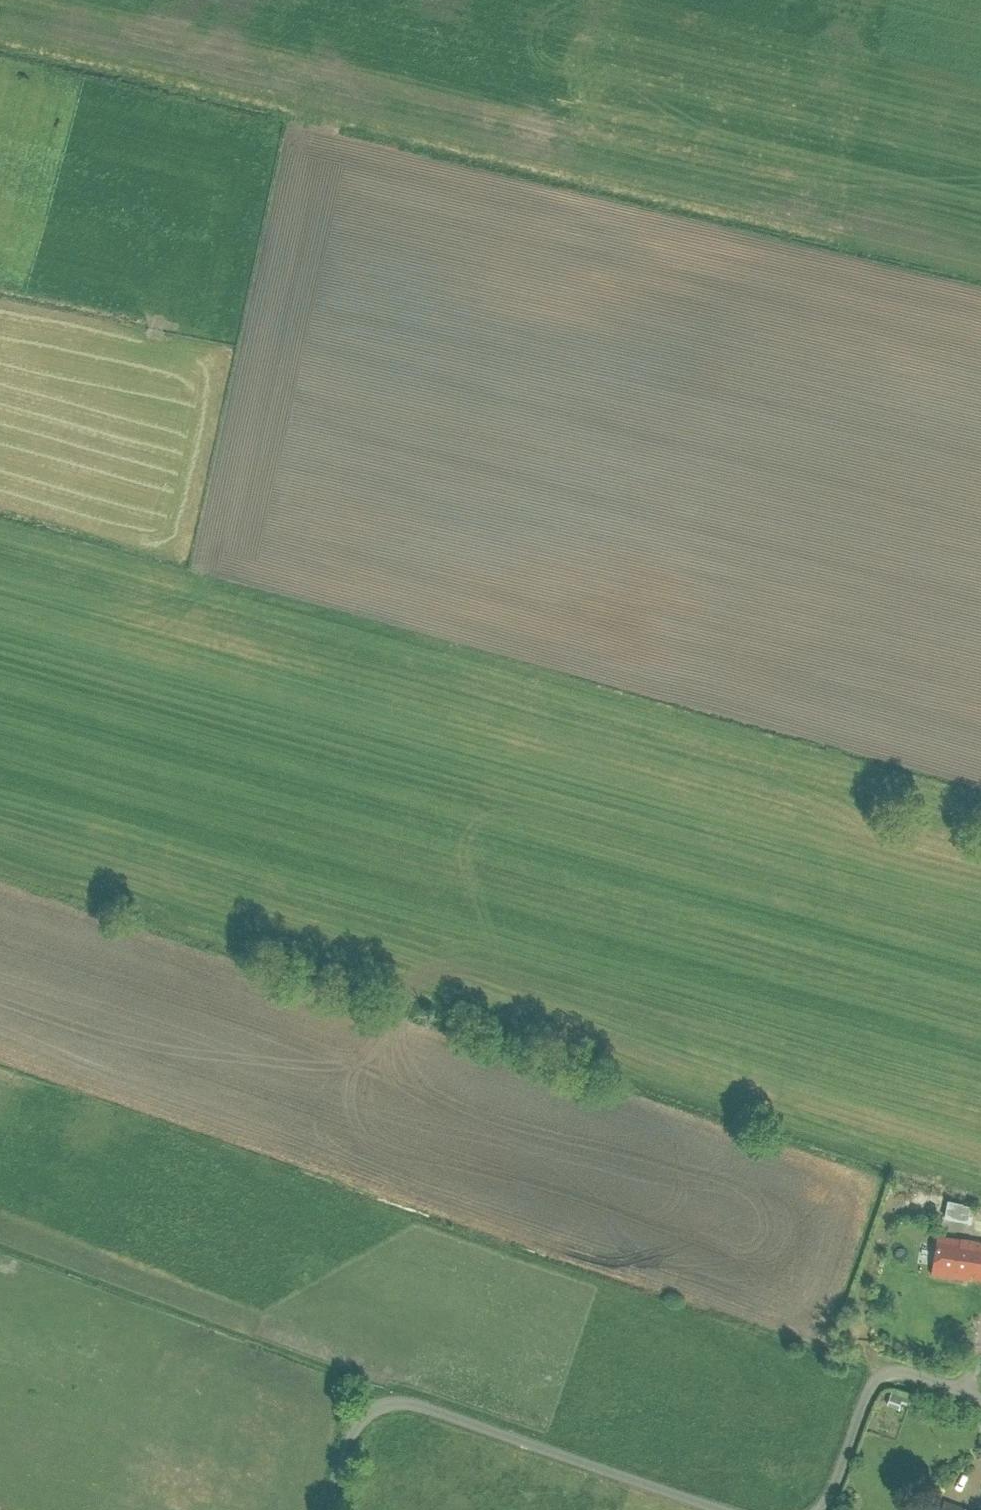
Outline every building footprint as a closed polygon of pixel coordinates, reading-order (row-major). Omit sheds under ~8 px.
[(943,1217),(967,1222),(970,1205),(947,1200),(943,1217)] [(974,1208),(972,1213),(980,1216),(980,1210),(974,1208)] [(970,1239),(936,1234),(930,1274),(966,1279),(967,1278),(980,1280),(980,1243),(969,1241),(970,1239)] [(910,1397),(891,1391),(887,1403),(906,1409),(910,1397)] [(944,1500),(939,1509),(968,1509),(944,1500)]
